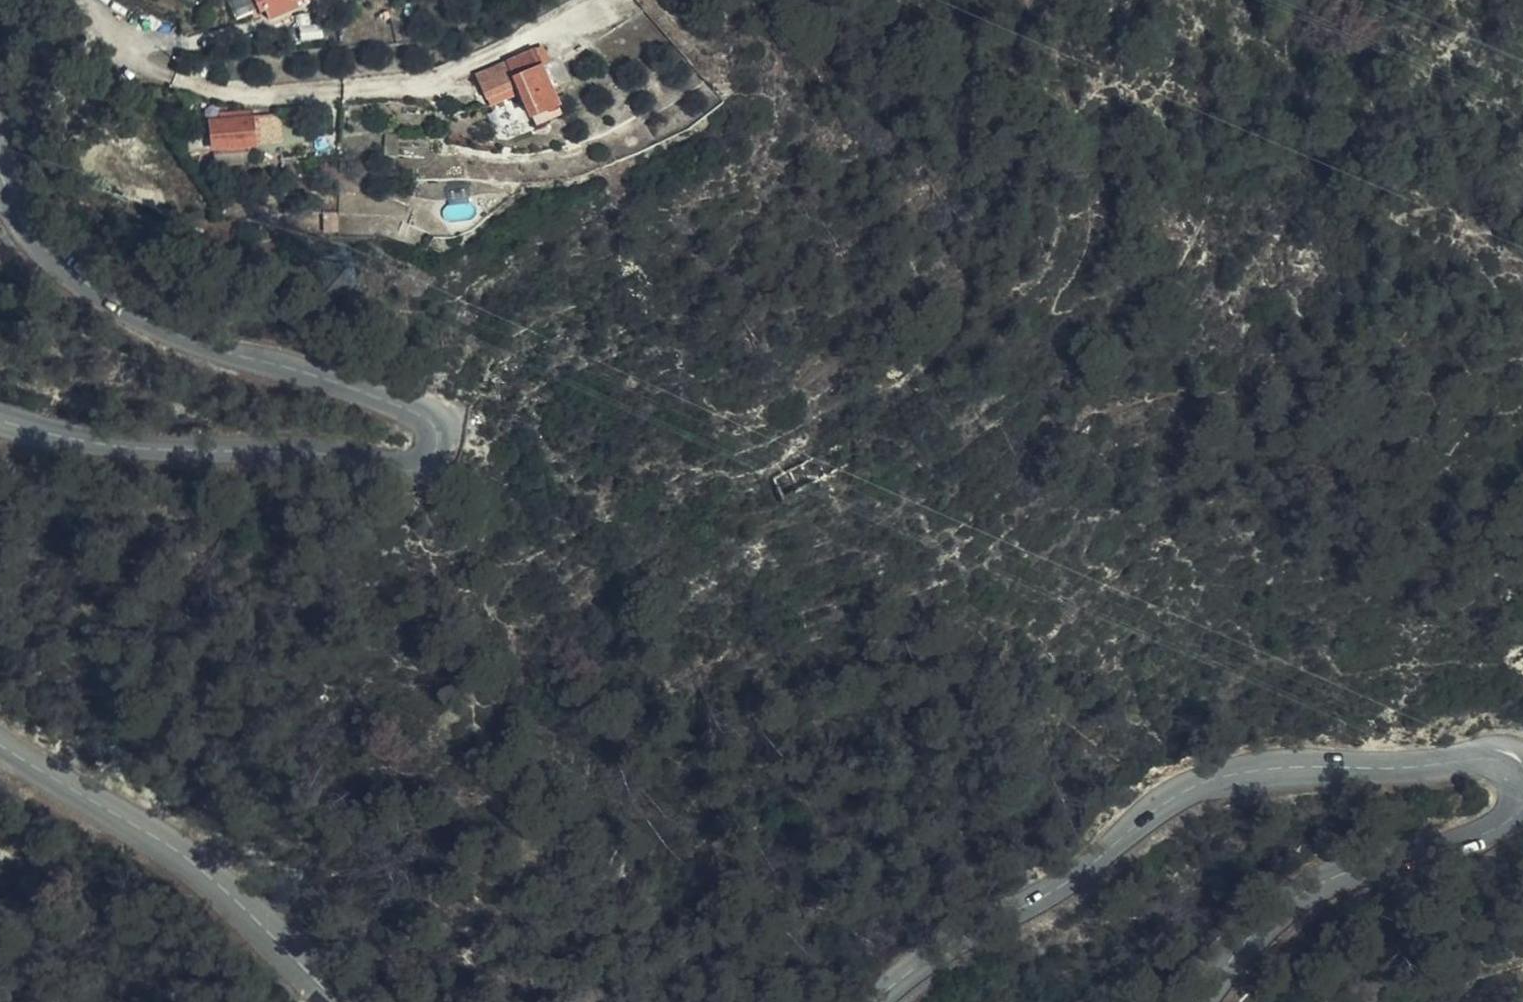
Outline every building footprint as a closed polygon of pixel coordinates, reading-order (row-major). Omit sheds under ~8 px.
[(260,14),(265,12),(270,23),(297,10),(295,4),(305,0),(255,0),(260,14)] [(479,76),(488,98),(518,85),(521,93),(532,118),(558,106),(542,66),(550,62),(544,49),(479,76)] [(518,85),(488,98),(491,105),(521,93),(518,85)] [(187,153),(212,152),(248,148),(253,147),(250,120),(210,124),(211,139),(187,139),(187,153)] [(399,158),(400,134),(387,133),(386,158),(399,158)] [(212,152),(213,166),(249,163),(248,148),(212,152)]
